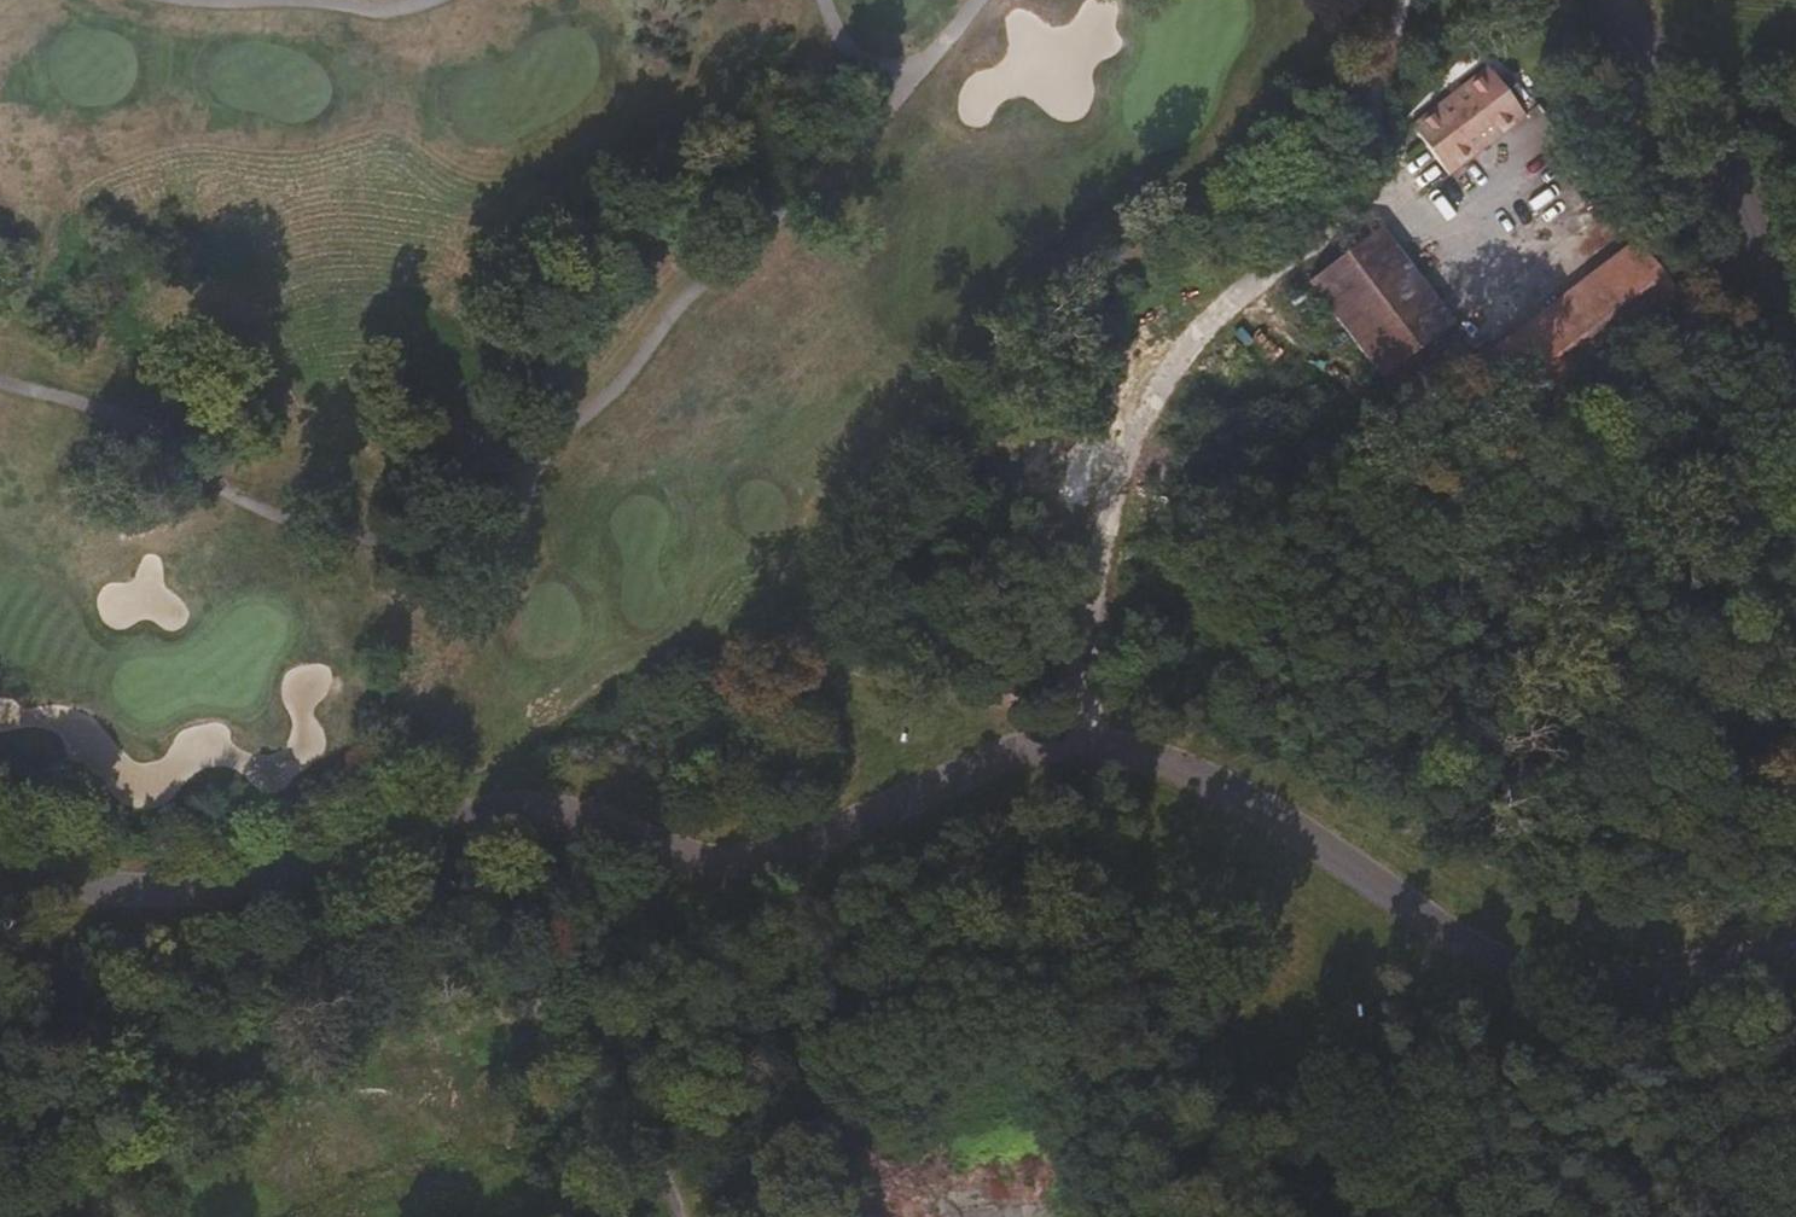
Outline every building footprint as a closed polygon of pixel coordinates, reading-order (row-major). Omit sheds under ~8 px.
[(1490,67),(1407,129),(1444,179),(1528,117),(1490,67)] [(1376,384),(1451,334),(1383,232),(1308,283),(1376,384)]
